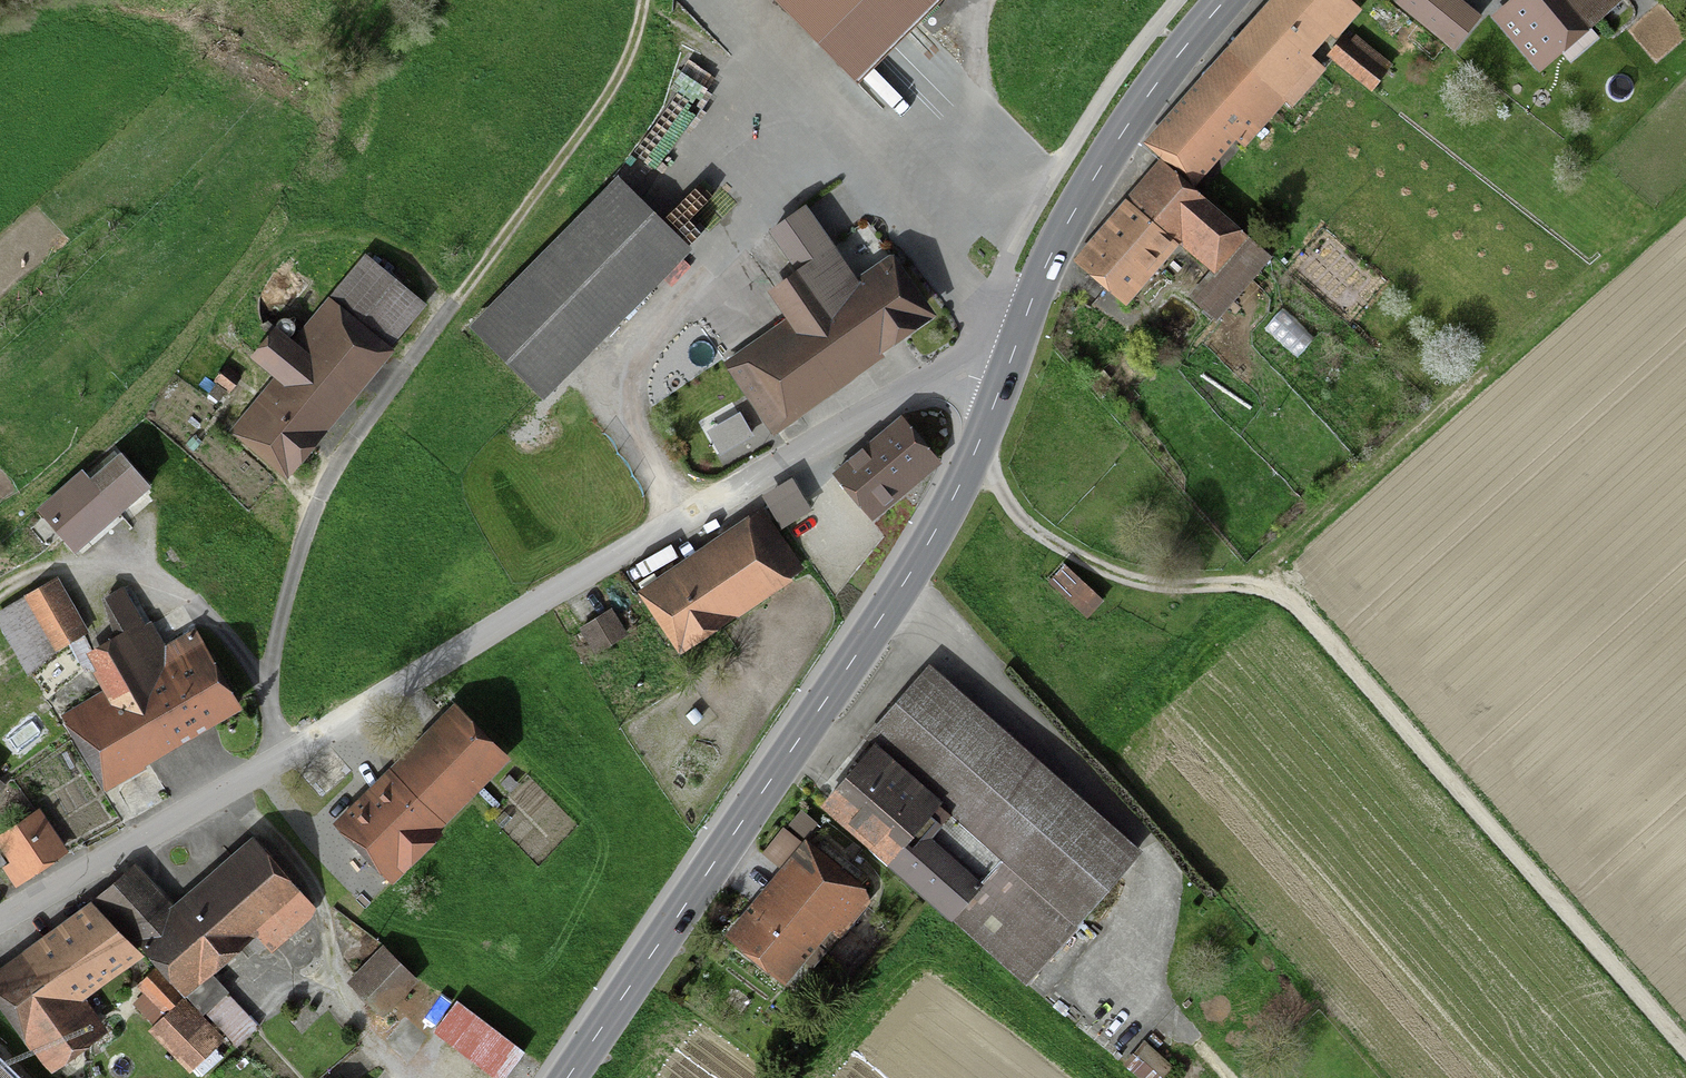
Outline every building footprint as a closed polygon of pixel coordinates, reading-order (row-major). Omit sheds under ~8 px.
[(1283,97),(1292,105),(1313,81),(1307,76),(1303,80),(1285,64),(1296,51),(1304,57),(1316,43),(1310,37),(1342,1),(1340,0),(1286,0),(1272,16),(1237,55),(1283,97)] [(1459,0),(1407,0),(1403,6),(1455,48),(1480,17),(1459,0)] [(1500,19),(1537,63),(1610,0),(1522,0),(1500,19)] [(1334,58),(1368,85),(1382,67),(1348,40),(1334,58)] [(1270,111),(1283,97),(1237,55),(1159,144),(1168,152),(1162,160),(1168,166),(1183,179),(1227,129),(1244,144),(1262,123),(1270,111)] [(1200,194),(1183,179),(1168,166),(1086,262),(1122,293),(1171,237),(1166,232),(1176,221),(1217,256),(1240,230),(1199,195),(1200,194)] [(543,392),(685,248),(618,183),(477,326),(543,392)] [(891,271),(858,294),(800,212),(772,232),(801,274),(776,292),(794,318),(730,364),(768,419),(920,312),(891,271)] [(1269,255),(1253,242),(1202,301),(1217,314),(1269,255)] [(250,434),(284,462),(419,300),(371,259),(295,350),(276,334),(258,356),(292,384),(250,434)] [(216,379),(229,390),(239,377),(226,366),(222,372),(219,370),(217,372),(220,374),(216,379)] [(225,391),(216,384),(210,394),(219,400),(225,391)] [(931,452),(907,423),(839,479),(870,515),(900,490),(894,483),(931,452)] [(85,475),(45,510),(74,544),(115,509),(119,514),(148,489),(118,454),(89,480),(85,475)] [(790,563),(764,524),(654,598),(681,637),(790,563)] [(1050,581),(1087,616),(1102,599),(1065,565),(1050,581)] [(53,651),(55,646),(81,631),(82,630),(53,582),(3,611),(36,667),(53,651)] [(83,629),(82,630),(81,631),(69,641),(84,668),(98,661),(104,672),(98,676),(107,692),(72,712),(101,760),(93,765),(105,787),(114,782),(107,771),(230,700),(191,634),(177,642),(174,651),(175,653),(163,659),(122,589),(107,598),(118,642),(95,655),(83,629)] [(582,628),(596,651),(625,634),(610,610),(582,628)] [(936,675),(825,804),(1024,981),(1137,851),(936,675)] [(342,820),(398,876),(442,832),(429,820),(495,754),(459,717),(376,801),(368,793),(342,820)] [(38,815),(0,841),(0,843),(13,861),(4,867),(14,881),(62,849),(38,815)] [(862,902),(848,889),(856,879),(810,840),(801,851),(809,858),(741,939),(777,969),(820,917),(828,924),(814,941),(823,949),(862,902)] [(272,941),(312,906),(261,847),(171,925),(125,873),(95,899),(138,945),(142,942),(204,1014),(218,1001),(200,981),(195,985),(188,976),(253,920),(272,941)] [(100,912),(0,985),(0,1003),(32,1047),(35,1045),(49,1065),(96,1030),(69,993),(134,946),(100,912)] [(353,981),(383,1010),(415,977),(385,948),(353,981)] [(163,1017),(182,999),(155,970),(141,983),(163,1007),(158,1012),(163,1017)] [(259,1026),(228,993),(206,1014),(237,1046),(259,1026)] [(182,999),(163,1017),(153,1027),(172,1046),(175,1043),(210,1077),(212,1077),(236,1055),(218,1036),(182,999)] [(457,1000),(436,1028),(502,1077),(504,1077),(524,1051),(457,1000)] [(1171,1065),(1145,1043),(1125,1065),(1141,1077),(1159,1077),(1171,1065)]
